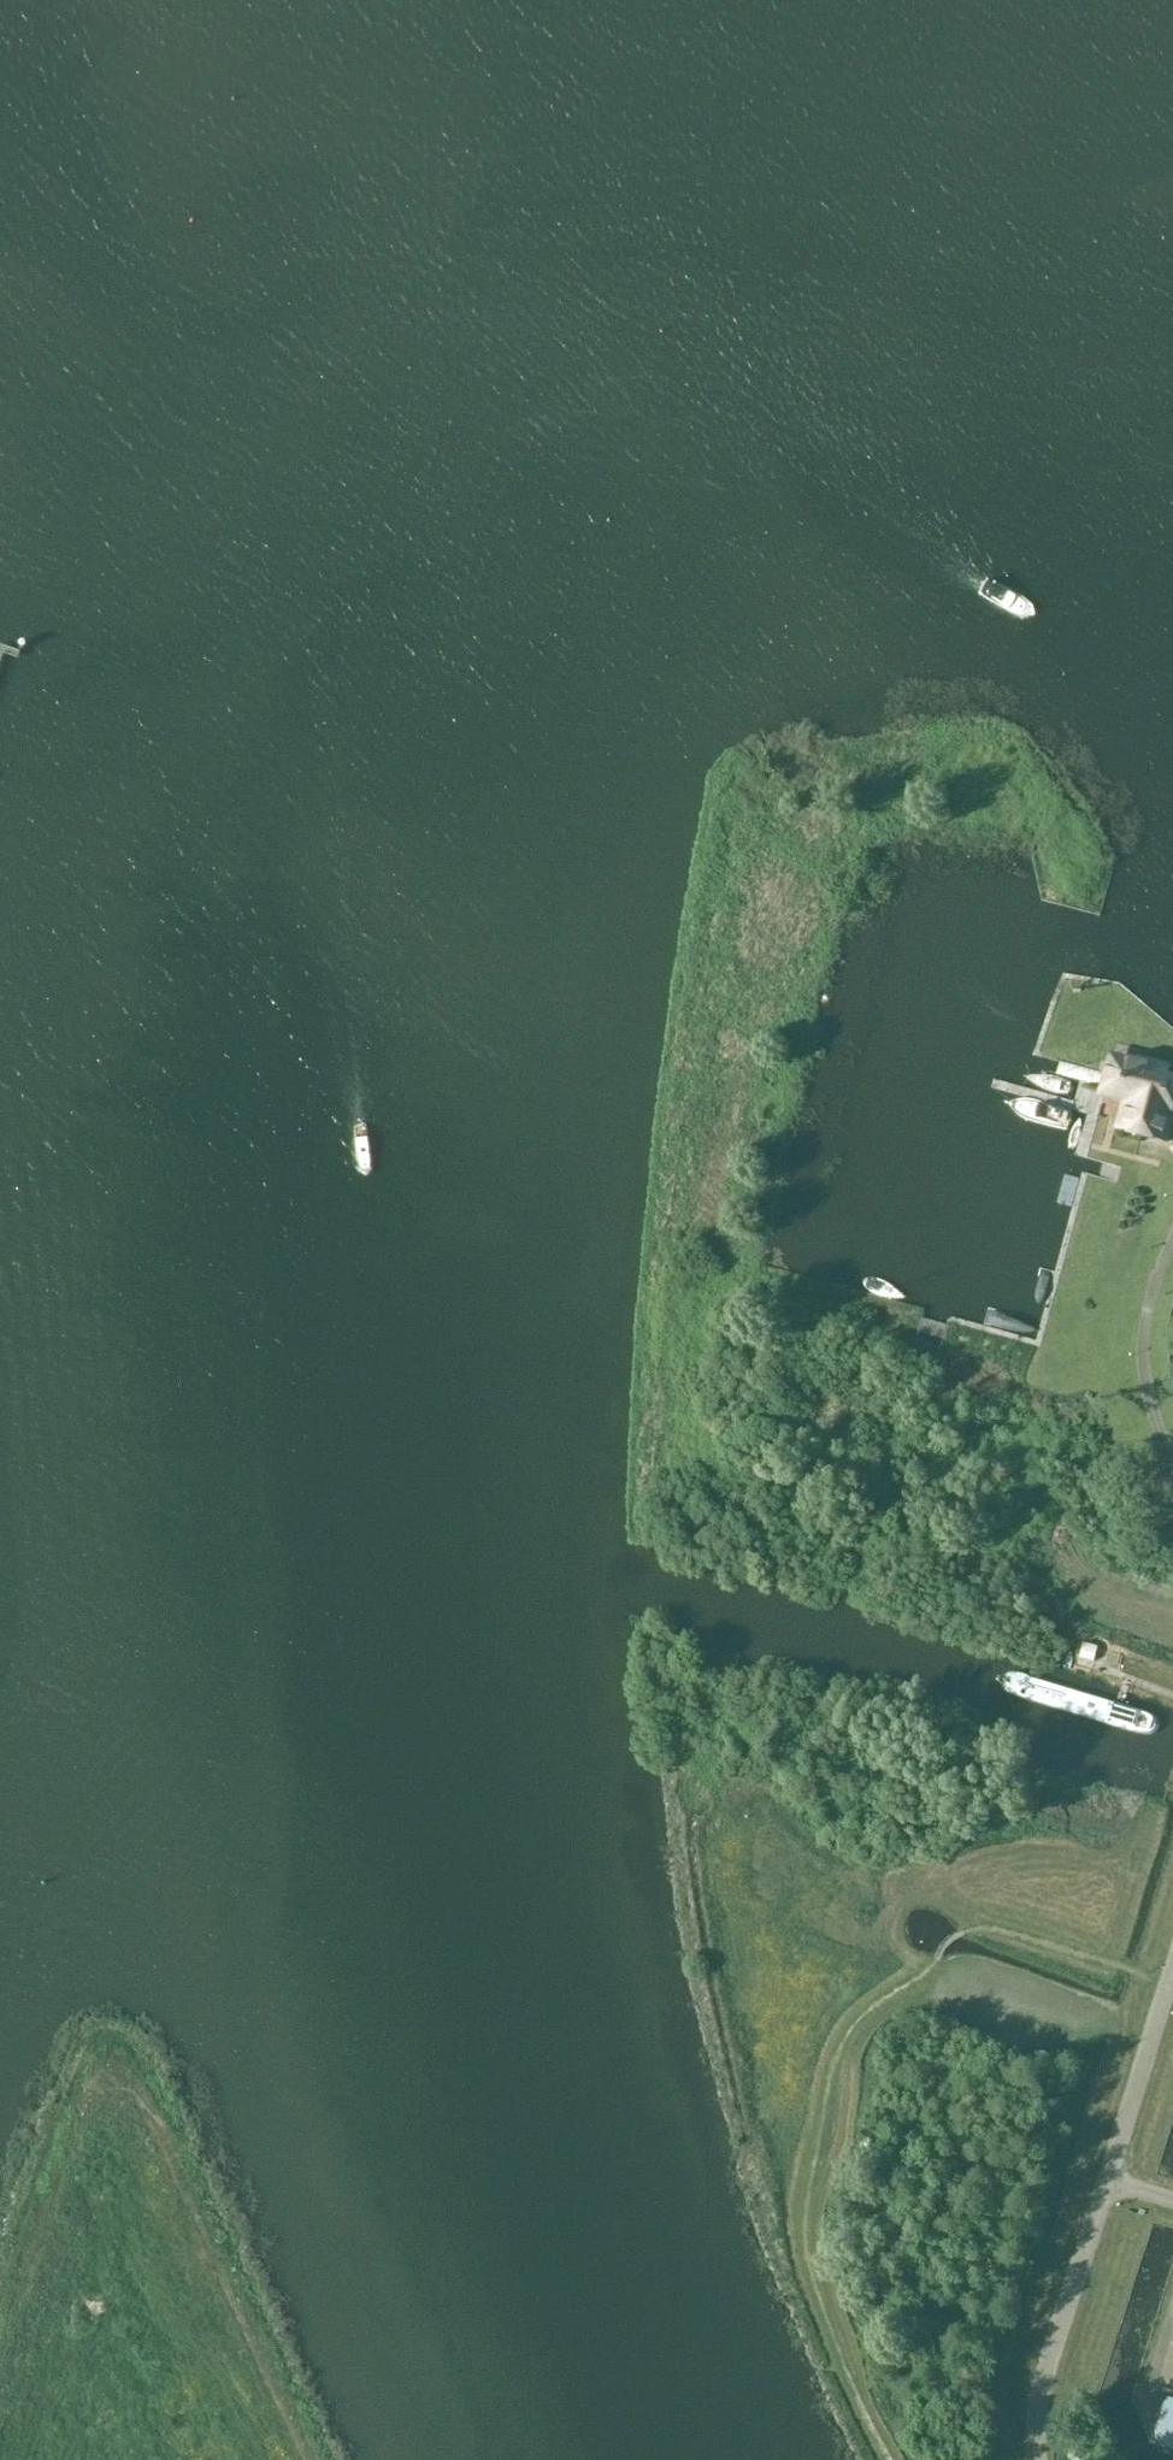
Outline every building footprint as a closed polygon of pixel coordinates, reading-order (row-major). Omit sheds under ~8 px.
[(1113,1060),(1104,1093),(1128,1099),(1119,1129),(1163,1140),(1172,1104),(1172,1102),(1172,1085),(1165,1083),(1168,1071),(1137,1063),(1136,1067),(1113,1060)] [(1164,2398),(1151,2445),(1172,2451),(1172,2401),(1164,2398)]
